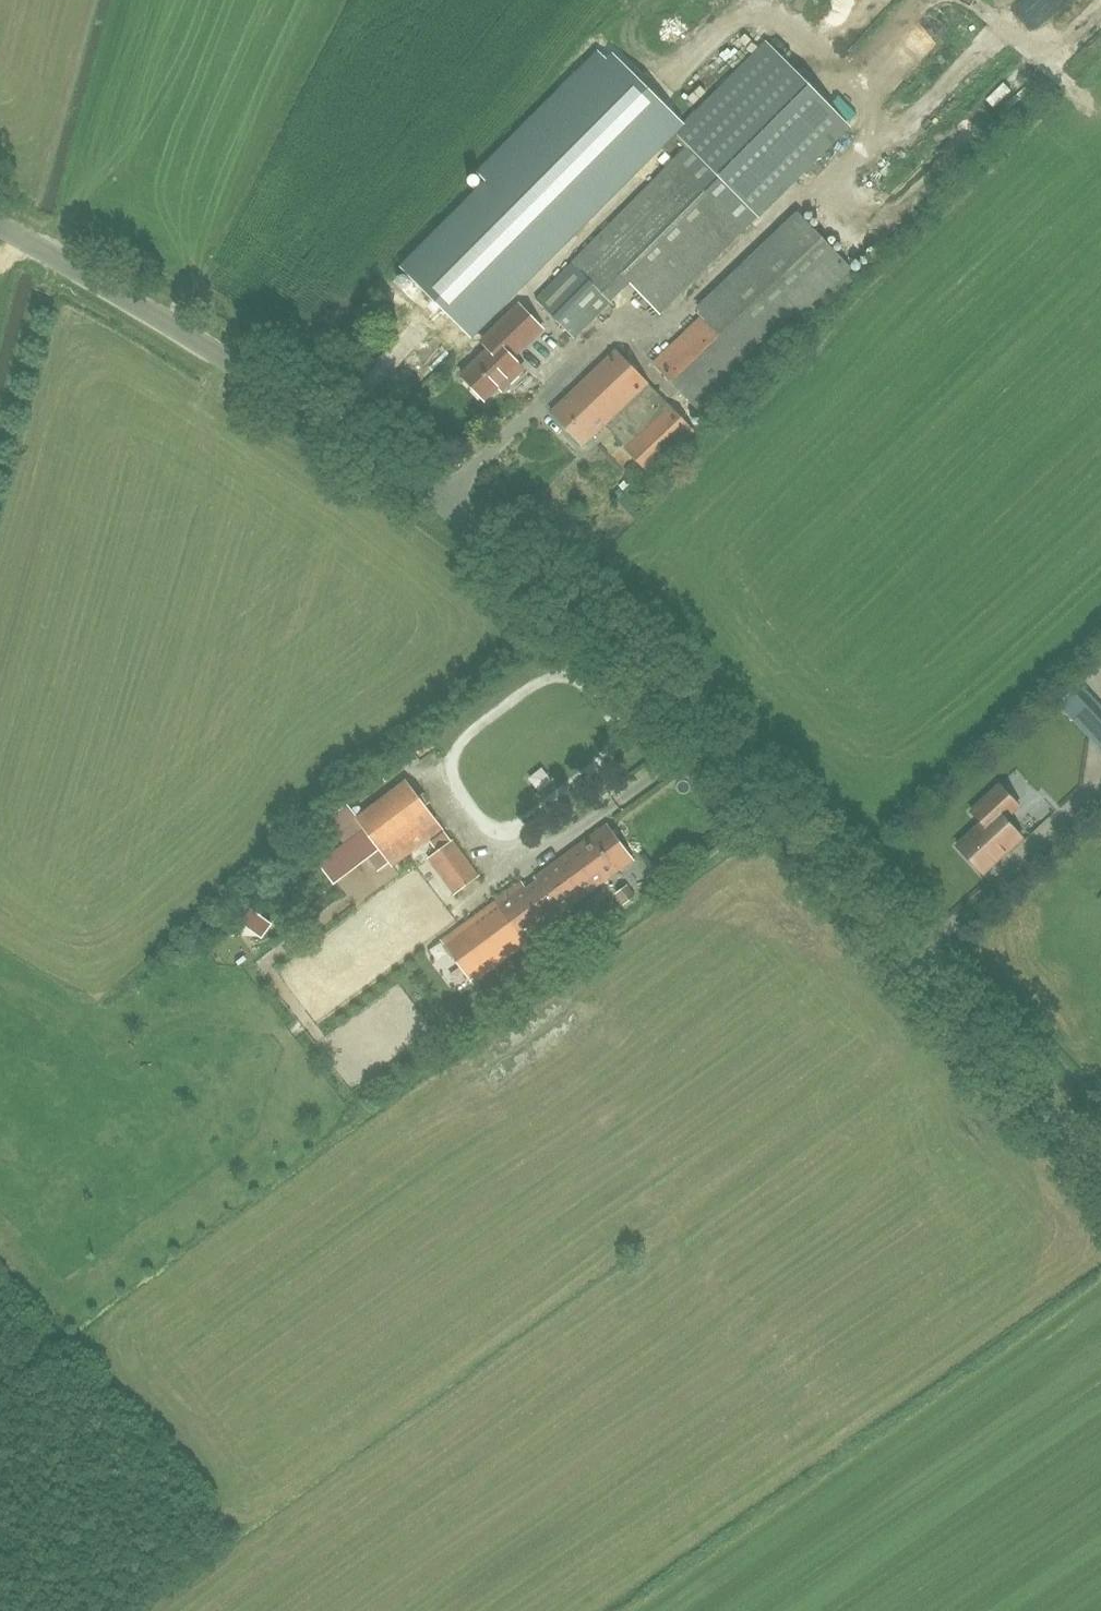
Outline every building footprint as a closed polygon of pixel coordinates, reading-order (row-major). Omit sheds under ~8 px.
[(925,28),(897,54),(908,66),(936,40),(925,28)] [(677,136),(693,152),(537,300),(575,340),(612,304),(612,303),(631,285),(662,317),(853,134),(770,46),(677,136)] [(472,334),(520,287),(516,283),(670,130),(596,56),(479,174),(488,183),(405,267),(472,334)] [(801,215),(726,290),(653,362),(708,418),(857,271),(801,215)] [(512,357),(542,328),(519,305),(488,334),(496,342),(461,375),(484,399),(505,379),(508,382),(523,368),(512,357)] [(650,473),(694,431),(616,349),(551,411),(583,445),(605,425),(625,446),(624,446),(650,473)] [(535,350),(526,355),(535,372),(545,366),(535,350)] [(1062,704),(1100,745),(1100,700),(1085,683),(1062,704)] [(392,867),(444,828),(406,779),(354,818),(392,867)] [(1005,818),(1019,805),(1000,785),(972,812),(982,823),(957,846),(983,873),(1022,837),(1005,818)] [(551,920),(632,860),(606,825),(535,878),(537,879),(526,887),(522,882),(443,941),(473,982),(553,924),(551,920)] [(462,839),(433,856),(455,896),(484,879),(462,839)] [(624,905),(636,896),(628,885),(616,894),(624,905)]
